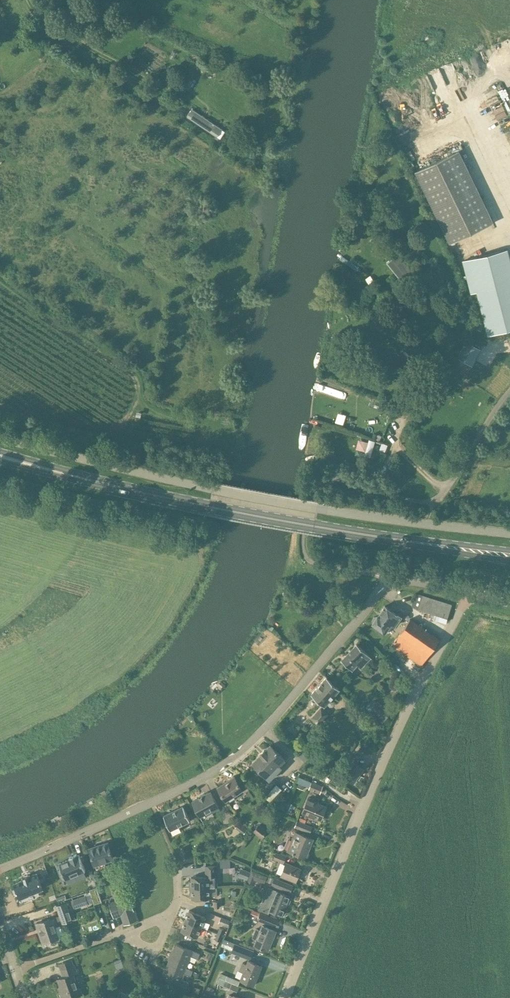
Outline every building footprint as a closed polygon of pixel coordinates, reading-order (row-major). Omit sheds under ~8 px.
[(443,64),(453,61),(452,54),(441,56),(443,64)] [(186,116),(220,140),(226,131),(193,108),(186,116)] [(494,223),(459,150),(415,172),(450,244),(494,223)] [(463,261),(471,291),(471,293),(476,292),(488,336),(509,330),(509,260),(507,249),(463,261)] [(392,261),(387,264),(401,281),(410,273),(404,265),(397,257),(392,261)] [(466,341),(457,357),(472,366),(476,359),(475,359),(481,349),(466,341)] [(335,422),(343,424),(345,414),(337,412),(335,422)] [(364,455),(373,457),(376,441),(367,439),(364,455)] [(381,442),(378,449),(384,451),(387,445),(381,442)] [(449,622),(455,603),(417,592),(413,606),(436,613),(435,617),(449,622)] [(395,627),(401,617),(398,614),(398,615),(385,606),(378,617),(375,617),(373,620),(373,623),(372,623),(386,633),(392,624),(395,627)] [(436,638),(409,619),(393,643),(420,662),(436,638)] [(352,670),(357,664),(361,668),(371,657),(357,644),(342,660),(352,670)] [(324,706),(339,689),(327,678),(312,694),(324,706)] [(365,708),(383,723),(392,713),(378,701),(376,702),(373,699),(365,708)] [(321,707),(311,718),(319,725),(329,714),(321,707)] [(265,778),(266,777),(269,780),(282,767),(280,766),(285,760),(271,745),(252,764),(265,778)] [(343,777),(354,784),(365,768),(354,761),(343,777)] [(303,787),(304,785),(307,786),(310,781),(299,776),(297,782),(298,783),(298,785),(303,787)] [(235,777),(218,787),(226,800),(234,795),(243,789),(235,777)] [(312,781),(312,782),(310,781),(307,786),(310,787),(309,789),(320,794),(323,786),(312,781)] [(211,791),(193,801),(200,815),(201,817),(212,811),(219,807),(211,791)] [(321,820),(327,807),(315,802),(315,800),(309,797),(303,812),(321,820)] [(284,809),(287,801),(282,798),(282,799),(279,798),(276,805),(284,809)] [(184,806),(164,815),(170,829),(179,825),(190,819),(184,806)] [(295,827),(310,833),(313,826),(297,820),(295,827)] [(253,831),(262,838),(268,831),(259,823),(253,831)] [(295,831),(287,850),(291,852),(306,858),(310,847),(313,838),(299,833),(295,831)] [(94,864),(113,857),(108,842),(89,849),(94,864)] [(287,856),(276,852),(273,858),(284,863),(287,856)] [(70,858),(59,863),(65,878),(85,870),(79,854),(77,855),(76,854),(69,857),(70,858)] [(296,881),(301,869),(287,863),(281,875),(296,881)] [(205,876),(192,877),(192,881),(190,881),(191,888),(209,887),(218,887),(217,865),(205,866),(205,876)] [(249,871),(241,868),(238,876),(246,879),(249,871)] [(264,883),(267,876),(253,870),(248,882),(252,884),(254,879),(264,883)] [(23,879),(14,883),(20,898),(43,888),(37,873),(30,876),(30,874),(22,877),(23,879)] [(293,885),(274,877),(271,885),(290,892),(293,885)] [(209,887),(191,888),(191,895),(192,895),(192,899),(210,898),(209,887)] [(282,915),(283,914),(285,915),(287,909),(285,909),(288,902),(289,903),(292,898),(290,897),(290,896),(269,887),(260,909),(269,912),(270,910),(282,915)] [(74,909),(87,904),(84,895),(71,899),(74,909)] [(137,920),(129,897),(110,903),(114,917),(122,914),(125,924),(137,920)] [(60,916),(56,917),(56,916),(36,923),(43,943),(50,941),(51,944),(53,945),(54,945),(57,944),(58,942),(57,938),(59,938),(55,926),(64,923),(63,922),(72,919),(66,902),(57,905),(60,916)] [(257,920),(277,928),(280,920),(277,919),(276,919),(270,916),(270,917),(252,909),(251,914),(258,917),(257,920)] [(185,921),(202,927),(206,917),(190,910),(185,921)] [(231,921),(221,917),(219,924),(228,927),(231,921)] [(202,927),(185,921),(181,931),(197,937),(202,927)] [(268,950),(276,931),(262,925),(261,930),(256,928),(252,938),(256,940),(254,945),(268,950)] [(251,958),(254,951),(243,946),(233,942),(223,938),(221,945),(231,949),(232,946),(233,947),(232,951),(251,958)] [(236,941),(234,940),(233,942),(243,946),(254,951),(258,953),(260,949),(250,945),(250,946),(236,940),(236,941)] [(200,953),(193,950),(176,944),(172,955),(188,962),(191,956),(198,959),(200,953)] [(193,971),(186,968),(188,962),(172,955),(167,966),(184,973),(191,976),(193,971)] [(116,969),(117,968),(119,973),(125,969),(121,958),(114,961),(116,969)] [(73,965),(71,959),(59,964),(64,976),(57,979),(61,991),(59,991),(61,997),(69,997),(80,994),(73,974),(76,973),(73,965)] [(254,985),(262,966),(249,960),(247,964),(243,962),(239,970),(244,972),(241,980),(254,985)] [(189,982),(181,979),(184,973),(167,966),(163,978),(186,987),(189,982)] [(240,981),(221,973),(219,977),(223,979),(238,985),(240,981)] [(240,986),(238,985),(223,979),(220,985),(237,992),(240,986)]
